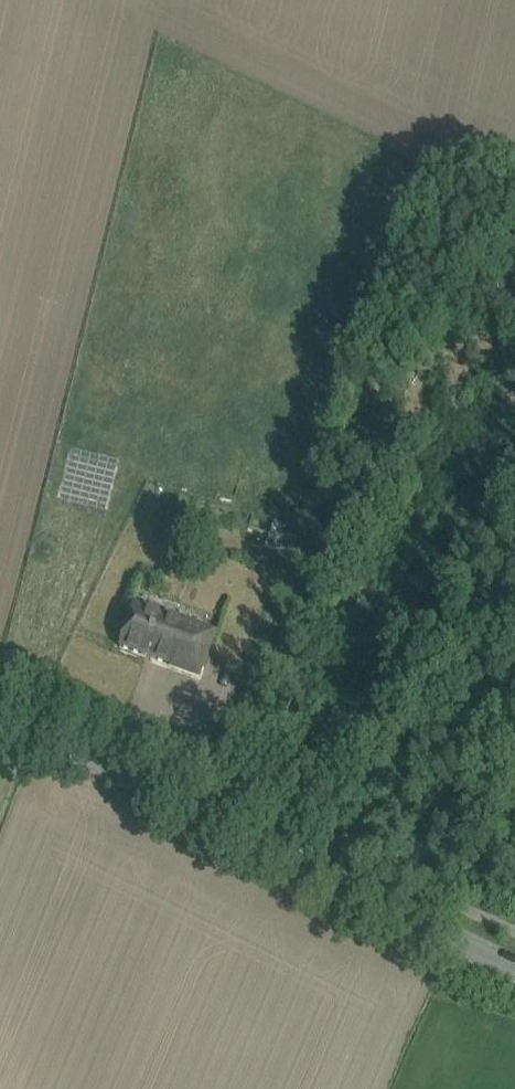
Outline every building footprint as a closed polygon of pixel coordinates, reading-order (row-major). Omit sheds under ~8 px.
[(213,634),(134,605),(119,646),(198,675),(207,648),(213,634)]
